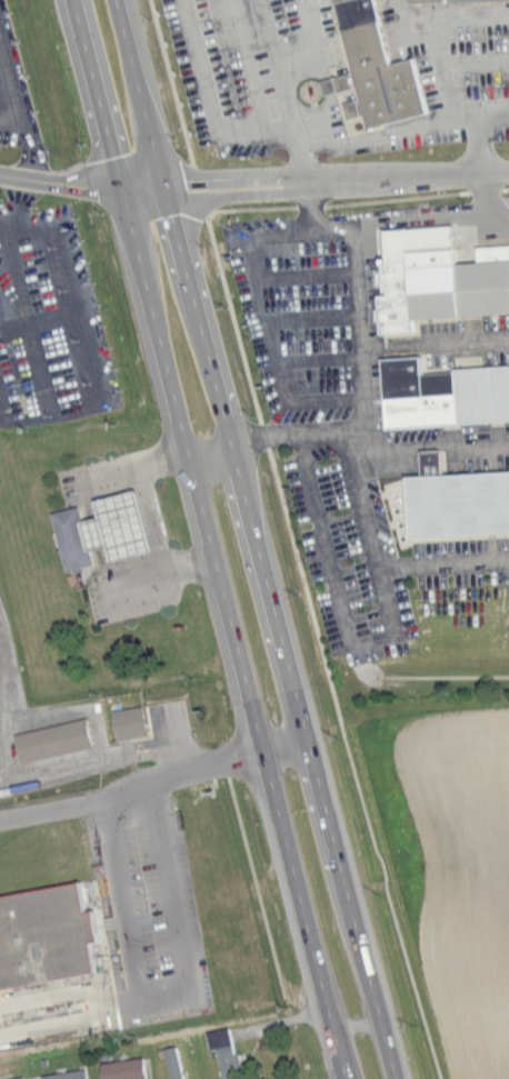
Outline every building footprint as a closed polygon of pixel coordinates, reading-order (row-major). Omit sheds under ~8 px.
[(346,73),(316,80),(320,94),(352,87),(355,99),(340,102),(343,118),(361,114),(364,127),(421,114),(409,58),(383,63),(369,0),(330,0),(346,73)] [(381,290),(377,291),(379,329),(508,312),(508,256),(408,262),(407,256),(379,258),(381,290)] [(417,369),(416,354),(377,356),(380,426),(508,420),(508,364),(417,369)] [(436,447),(415,448),(416,473),(401,474),(404,536),(508,532),(508,468),(437,471),(436,447)] [(86,547),(103,542),(108,558),(151,547),(134,484),(91,496),(96,512),(78,517),(86,547)] [(92,560),(77,502),(49,509),(64,568),(92,560)] [(113,739),(144,734),(139,704),(108,709),(113,739)] [(88,746),(83,717),(11,731),(16,761),(88,746)] [(94,972),(89,941),(95,940),(90,908),(81,909),(77,881),(0,893),(0,987),(94,972)] [(213,1047),(218,1076),(236,1072),(227,1026),(204,1030),(207,1048),(213,1047)] [(177,1046),(184,1078),(171,1078),(164,1048),(177,1046)] [(146,1055),(149,1078),(104,1078),(101,1062),(146,1055)] [(84,1067),(86,1078),(40,1078),(39,1073),(84,1067)]
